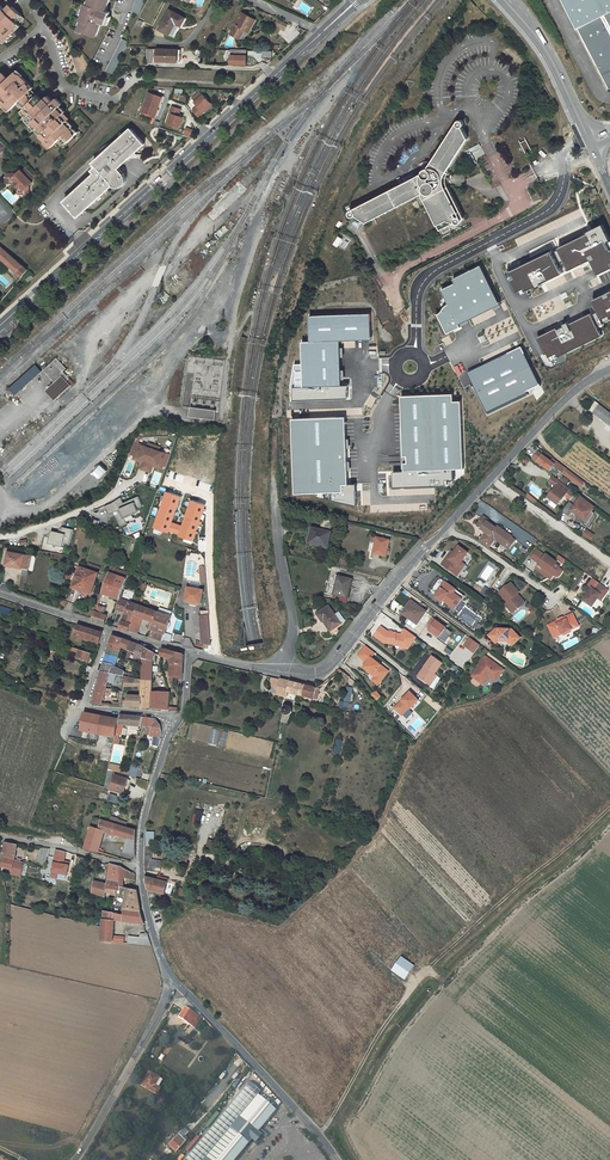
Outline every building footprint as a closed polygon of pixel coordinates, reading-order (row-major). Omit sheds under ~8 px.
[(2,43),(8,38),(7,36),(25,20),(6,0),(1,0),(0,1),(0,40),(2,43)] [(89,5),(87,4),(82,21),(83,22),(80,30),(97,36),(102,24),(106,25),(110,12),(106,11),(110,0),(91,0),(89,5)] [(132,12),(140,14),(144,0),(136,0),(132,12)] [(294,8),(310,13),(312,5),(297,0),(294,8)] [(575,29),(606,90),(609,88),(609,0),(561,0),(575,29)] [(185,17),(170,9),(159,28),(175,37),(185,17)] [(243,11),(231,32),(239,37),(247,25),(251,27),(256,18),(243,11)] [(137,24),(142,27),(145,21),(140,18),(137,24)] [(275,27),(285,32),(289,23),(279,19),(275,27)] [(130,44),(122,40),(106,74),(113,77),(119,66),(130,44)] [(180,49),(148,48),(147,60),(179,62),(180,49)] [(248,64),(247,49),(231,49),(232,64),(248,64)] [(0,78),(0,105),(4,109),(5,108),(10,113),(18,105),(24,111),(21,114),(26,120),(24,121),(52,150),(66,137),(72,143),(82,133),(65,115),(68,113),(63,107),(65,106),(59,100),(56,102),(50,96),(43,103),(38,98),(31,91),(32,90),(22,79),(23,78),(18,72),(11,79),(5,73),(0,78)] [(196,102),(191,106),(199,115),(211,104),(198,89),(190,96),(196,102)] [(164,97),(149,92),(141,113),(156,119),(164,97)] [(185,111),(173,106),(167,123),(180,127),(185,111)] [(423,194),(425,199),(441,230),(450,225),(450,227),(455,225),(454,223),(464,218),(448,187),(446,188),(446,187),(445,187),(445,186),(445,185),(445,184),(445,183),(446,177),(445,177),(445,176),(446,175),(446,174),(447,173),(447,172),(468,139),(463,127),(464,126),(464,125),(464,124),(464,123),(464,122),(463,121),(462,121),(461,121),(460,121),(459,121),(458,122),(458,123),(458,124),(457,126),(456,125),(431,163),(427,169),(426,169),(425,169),(424,169),(423,170),(422,171),(422,172),(422,173),(422,175),(422,177),(416,180),(415,178),(355,209),(355,210),(353,209),(351,210),(350,211),(350,212),(349,214),(350,216),(352,217),(353,217),(354,217),(356,216),(367,222),(423,194)] [(191,137),(194,129),(186,126),(183,135),(191,137)] [(145,142),(132,128),(116,142),(114,140),(106,144),(109,148),(90,165),(97,172),(64,202),(78,216),(115,183),(117,184),(119,185),(122,185),(124,183),(126,181),(126,179),(126,177),(125,175),(117,167),(145,142)] [(532,150),(526,139),(520,143),(525,154),(532,150)] [(35,178),(25,167),(20,171),(31,182),(35,178)] [(31,182),(20,171),(19,170),(17,172),(9,172),(9,178),(13,178),(13,184),(15,184),(18,182),(20,184),(17,185),(17,192),(22,193),(22,195),(28,195),(28,186),(32,183),(31,182)] [(504,271),(513,291),(519,288),(520,291),(533,284),(535,288),(540,286),(539,282),(589,258),(598,277),(609,271),(609,240),(601,221),(584,230),(585,232),(550,249),(504,271)] [(345,251),(351,241),(338,235),(333,245),(345,251)] [(22,277),(28,271),(0,247),(0,258),(22,277)] [(459,281),(445,287),(452,301),(448,303),(444,309),(440,312),(449,331),(463,325),(462,322),(502,302),(484,264),(457,276),(459,281)] [(347,275),(306,297),(344,369),(385,348),(347,275)] [(590,298),(595,308),(535,335),(547,363),(603,338),(597,325),(609,320),(609,289),(590,298)] [(523,347),(469,374),(488,412),(542,386),(523,347)] [(15,394),(43,371),(38,364),(9,387),(15,394)] [(56,398),(70,385),(66,381),(56,394),(54,396),(56,398)] [(455,392),(402,395),(405,470),(394,471),(395,488),(449,486),(448,480),(455,480),(454,469),(465,469),(462,400),(455,400),(455,392)] [(600,404),(593,413),(608,423),(609,421),(609,412),(600,404)] [(216,410),(190,407),(189,417),(215,419),(216,410)] [(350,483),(347,415),(293,417),(296,494),(318,492),(318,497),(358,507),(357,483),(350,483)] [(139,443),(135,441),(130,454),(135,455),(139,443)] [(146,470),(155,444),(149,442),(148,446),(139,443),(135,455),(144,458),(143,461),(141,468),(146,470)] [(161,446),(155,444),(146,470),(151,472),(153,465),(154,462),(163,465),(168,453),(159,450),(161,446)] [(551,462),(538,452),(533,460),(538,463),(545,468),(546,467),(551,470),(554,466),(559,470),(564,473),(567,469),(553,458),(551,462)] [(530,462),(525,457),(522,461),(528,465),(530,462)] [(554,466),(551,470),(556,474),(559,470),(554,466)] [(586,483),(567,469),(564,473),(583,487),(586,483)] [(200,480),(171,471),(151,528),(187,540),(200,505),(192,502),(200,480)] [(561,503),(567,495),(572,499),(573,497),(575,493),(563,484),(562,485),(560,484),(561,482),(561,481),(553,476),(549,482),(552,484),(556,487),(549,495),(548,497),(559,505),(561,503)] [(595,489),(589,485),(586,488),(592,493),(595,489)] [(109,513),(115,511),(119,525),(134,519),(132,513),(140,510),(139,506),(143,505),(140,496),(124,502),(122,498),(106,505),(109,513)] [(582,497),(575,506),(569,502),(566,507),(562,511),(569,516),(572,512),(575,514),(586,521),(591,514),(596,507),(582,497)] [(574,516),(586,525),(588,523),(594,515),(591,514),(586,521),(575,514),(574,516)] [(495,540),(510,550),(516,541),(512,538),(513,537),(498,526),(497,528),(487,521),(488,520),(484,516),(478,525),(482,528),(481,530),(486,533),(481,541),(489,548),(495,540)] [(309,543),(327,547),(330,533),(331,530),(333,522),(322,519),(320,528),(319,530),(312,528),(309,543)] [(587,528),(583,535),(592,540),(596,534),(587,528)] [(377,537),(373,554),(386,557),(389,540),(377,537)] [(450,553),(442,565),(457,576),(463,568),(459,566),(462,562),(468,553),(459,546),(454,553),(452,555),(450,553)] [(540,565),(556,576),(556,575),(561,568),(562,567),(556,563),(557,561),(548,554),(547,556),(539,550),(533,558),(541,564),(540,565)] [(30,555),(8,551),(5,564),(27,568),(30,555)] [(564,563),(567,559),(560,555),(558,558),(564,563)] [(595,557),(589,566),(609,582),(609,567),(595,557)] [(488,562),(480,576),(490,583),(499,569),(488,562)] [(537,569),(553,580),(556,576),(540,565),(537,569)] [(111,596),(119,600),(128,574),(111,567),(109,572),(110,572),(102,593),(111,596)] [(76,589),(91,594),(98,574),(81,568),(77,579),(79,580),(76,589)] [(351,579),(338,576),(333,600),(346,603),(351,579)] [(479,579),(474,586),(482,591),(486,584),(479,579)] [(440,594),(448,583),(445,581),(437,593),(440,594)] [(445,601),(456,609),(465,595),(448,583),(440,594),(438,598),(444,602),(445,601)] [(506,604),(514,613),(521,607),(519,605),(525,600),(521,596),(519,596),(518,594),(520,591),(513,583),(509,587),(508,586),(501,593),(509,602),(506,604)] [(584,601),(594,607),(600,599),(602,595),(606,597),(609,591),(609,590),(601,583),(596,590),(593,588),(584,601)] [(485,586),(482,592),(486,595),(490,588),(485,586)] [(203,591),(187,588),(185,602),(190,603),(196,604),(201,604),(203,591)] [(94,612),(104,616),(111,596),(102,593),(101,593),(94,612)] [(116,610),(125,613),(130,603),(119,600),(116,610)] [(427,612),(411,601),(402,613),(409,619),(406,622),(415,629),(427,612)] [(125,613),(119,628),(128,631),(138,606),(130,603),(125,613)] [(0,606),(0,612),(12,616),(14,610),(0,606)] [(128,631),(137,634),(142,618),(150,622),(148,628),(151,629),(157,612),(155,611),(156,608),(149,606),(148,609),(139,606),(138,606),(128,631)] [(335,615),(328,606),(317,614),(322,622),(324,621),(330,631),(341,623),(340,622),(342,620),(344,619),(340,612),(337,613),(335,615)] [(92,620),(104,624),(106,616),(104,616),(94,612),(92,620)] [(170,617),(157,612),(151,629),(156,631),(154,639),(161,641),(170,617)] [(200,615),(202,644),(204,644),(211,646),(209,615),(200,615)] [(550,626),(555,637),(562,634),(570,631),(579,626),(574,615),(564,619),(565,621),(561,623),(560,621),(550,626)] [(425,627),(447,641),(454,630),(432,616),(425,627)] [(78,625),(75,635),(99,643),(102,633),(78,625)] [(385,644),(395,645),(395,647),(400,648),(401,643),(406,643),(410,646),(417,637),(406,630),(402,635),(397,635),(397,634),(395,633),(388,633),(381,628),(375,636),(385,644)] [(500,639),(510,640),(509,640),(513,645),(521,639),(514,630),(498,629),(491,634),(498,642),(500,640),(500,639)] [(174,634),(173,641),(182,642),(184,635),(174,634)] [(119,653),(122,643),(128,645),(129,641),(113,635),(108,650),(119,653)] [(464,645),(475,653),(481,644),(470,636),(464,645)] [(140,649),(139,655),(145,657),(145,655),(155,656),(156,652),(145,647),(140,645),(140,649)] [(70,646),(69,650),(79,653),(77,658),(88,662),(90,653),(70,646)] [(375,653),(366,646),(358,656),(366,663),(363,667),(380,682),(388,672),(371,658),(375,653)] [(444,651),(451,655),(453,651),(447,647),(444,651)] [(135,678),(137,672),(127,670),(113,666),(115,661),(117,659),(119,653),(108,650),(102,671),(114,674),(126,677),(135,678)] [(165,657),(172,658),(171,675),(178,676),(182,676),(183,654),(167,650),(165,657)] [(153,680),(155,656),(145,655),(145,657),(144,671),(143,679),(153,680)] [(425,668),(419,676),(423,679),(422,681),(427,685),(431,679),(433,681),(436,676),(434,674),(442,663),(432,656),(423,667),(425,668)] [(505,670),(486,657),(481,665),(473,677),(474,677),(482,683),(482,684),(490,673),(499,679),(505,670)] [(416,677),(422,681),(423,679),(419,676),(425,668),(423,667),(416,677)] [(102,704),(107,688),(108,689),(110,681),(112,681),(114,674),(102,671),(92,703),(102,704)] [(490,673),(482,684),(484,685),(490,676),(497,681),(499,679),(490,673)] [(277,678),(266,676),(264,683),(276,686),(277,678)] [(380,682),(373,677),(370,680),(377,685),(380,682)] [(482,683),(474,677),(471,681),(471,682),(478,687),(479,686),(482,683)] [(135,678),(134,684),(142,685),(141,697),(127,695),(126,703),(129,707),(151,709),(152,691),(153,680),(143,679),(135,678)] [(277,693),(287,695),(288,692),(303,696),(306,686),(298,684),(279,679),(277,693)] [(319,689),(306,686),(303,696),(304,696),(314,699),(314,698),(317,699),(319,691),(319,689)] [(374,689),(370,693),(374,698),(378,695),(374,689)] [(169,692),(152,691),(151,709),(167,710),(169,692)] [(409,691),(393,707),(401,715),(408,707),(409,708),(418,700),(409,691)] [(283,714),(282,722),(288,724),(290,715),(291,714),(292,713),(292,712),(292,711),(292,710),(292,709),(291,707),(290,706),(289,706),(287,706),(285,706),(284,707),(283,709),(282,710),(282,712),(283,713),(283,714)] [(408,718),(414,712),(410,709),(404,715),(408,718)] [(85,713),(81,732),(98,735),(101,717),(85,713)] [(115,738),(118,739),(118,735),(120,735),(122,726),(140,727),(142,718),(120,715),(115,738)] [(118,720),(101,717),(98,735),(115,738),(118,720)] [(140,727),(152,728),(151,736),(162,737),(163,734),(160,727),(155,719),(142,718),(140,727)] [(132,763),(129,775),(137,777),(141,766),(132,763)] [(115,776),(111,790),(123,795),(127,780),(115,776)] [(110,793),(108,801),(116,803),(118,795),(110,793)] [(136,831),(125,828),(126,823),(110,818),(109,823),(105,822),(107,817),(99,814),(98,819),(95,818),(86,848),(97,852),(104,833),(127,840),(123,853),(135,857),(136,831)] [(207,847),(215,849),(217,841),(209,838),(207,847)] [(4,854),(13,856),(15,845),(6,843),(4,854)] [(159,848),(146,845),(145,869),(161,871),(162,864),(149,862),(150,853),(158,855),(159,848)] [(49,848),(41,847),(38,860),(46,862),(49,848)] [(4,854),(2,867),(13,868),(13,866),(18,867),(18,865),(20,865),(20,861),(14,860),(15,856),(13,856),(4,854)] [(111,865),(105,885),(93,882),(90,892),(104,895),(105,891),(114,894),(117,885),(120,886),(121,868),(111,865)] [(114,894),(114,897),(125,899),(125,908),(140,911),(135,875),(121,868),(120,886),(117,885),(114,894)] [(30,873),(30,871),(23,869),(21,876),(29,878),(30,873)] [(158,880),(146,878),(148,890),(165,895),(168,879),(159,877),(158,880)] [(103,927),(101,941),(123,943),(123,937),(113,936),(115,921),(116,921),(116,920),(144,924),(140,911),(125,908),(124,913),(104,911),(103,927)] [(148,934),(144,934),(143,940),(130,938),(130,944),(151,947),(148,934)] [(401,957),(392,970),(405,979),(414,965),(401,957)] [(173,1003),(182,1009),(178,1017),(195,1028),(199,1022),(195,1019),(198,1014),(184,999),(175,1000),(173,1003)] [(147,1073),(140,1086),(155,1095),(159,1089),(158,1089),(162,1082),(147,1073)] [(184,1159),(233,1159),(269,1117),(240,1092),(184,1159)] [(177,1135),(169,1145),(175,1151),(184,1141),(177,1135)]
